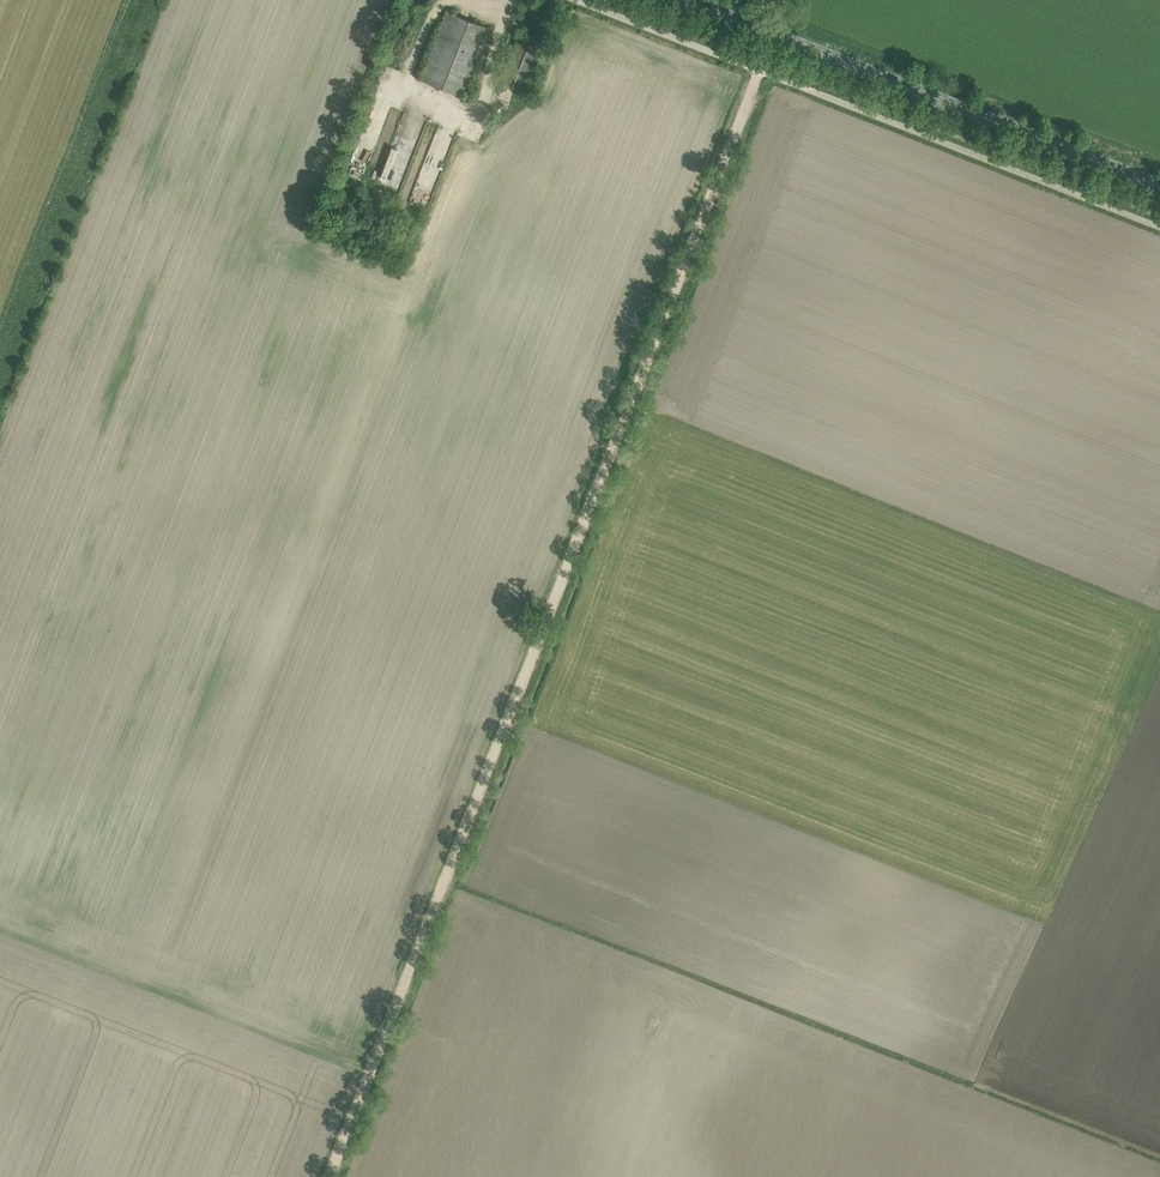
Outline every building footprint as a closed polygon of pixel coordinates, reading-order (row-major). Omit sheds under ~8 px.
[(421,78),(464,95),(490,28),(447,11),(421,78)] [(501,80),(524,90),(541,47),(517,38),(501,80)] [(364,149),(361,161),(369,163),(372,152),(364,149)]
